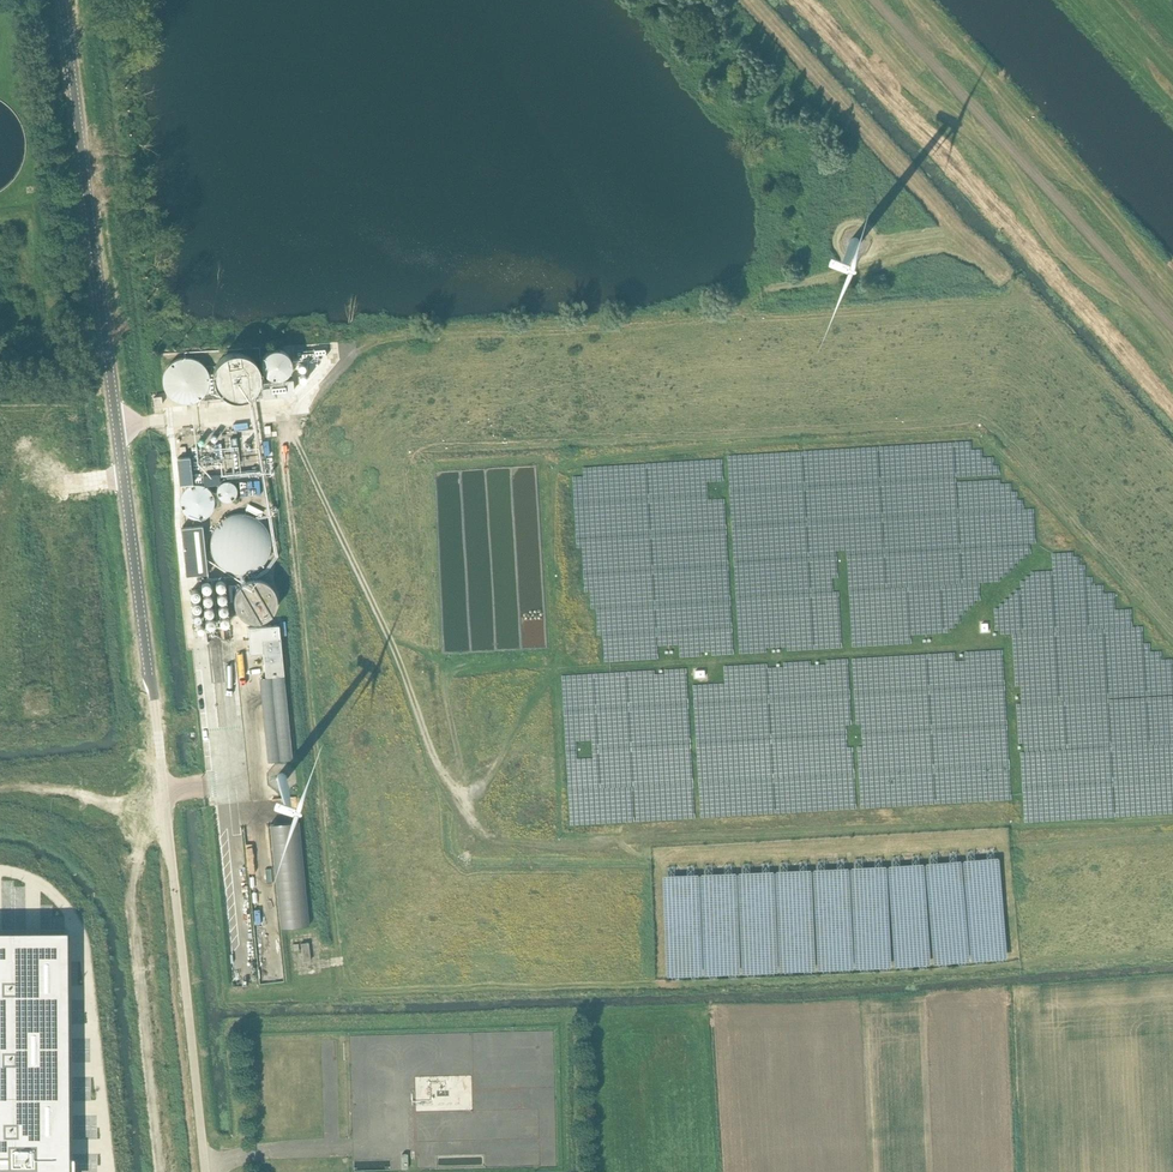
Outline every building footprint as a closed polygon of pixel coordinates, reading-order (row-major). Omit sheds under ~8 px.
[(855,237),(853,238),(851,239),(850,240),(850,242),(850,244),(851,246),(853,247),(855,248),(857,247),(859,246),(860,244),(860,242),(860,240),(859,239),(857,237),(855,237)] [(170,370),(171,401),(199,401),(198,377),(198,369),(170,370)] [(179,478),(180,485),(193,484),(190,457),(177,458),(179,478)] [(223,484),(223,476),(207,477),(207,485),(223,484)] [(228,503),(242,495),(233,480),(219,488),(228,503)] [(191,488),(182,511),(207,521),(218,491),(200,484),(198,490),(191,488)] [(267,513),(213,520),(219,562),(227,561),(229,576),(274,570),(267,513)] [(202,526),(181,528),(186,576),(207,573),(202,526)] [(274,576),(236,589),(249,626),(286,613),(274,576)] [(280,637),(262,639),(265,677),(284,675),(280,637)] [(266,679),(260,680),(267,759),(292,756),(284,675),(265,677),(266,679)] [(282,773),(280,773),(278,774),(277,776),(277,778),(277,780),(278,782),(280,783),(282,783),(284,783),(286,782),(287,780),(287,778),(287,776),(286,774),(284,773),(282,773)] [(312,926),(305,821),(273,823),(280,928),(312,926)] [(788,870),(702,874),(703,882),(718,881),(718,891),(720,884),(727,884),(727,890),(731,879),(731,890),(732,890),(749,896),(735,896),(735,899),(743,901),(749,901),(749,911),(753,900),(753,908),(755,902),(762,902),(762,911),(763,910),(770,912),(771,908),(775,910),(776,919),(781,904),(781,911),(786,913),(790,913),(788,870)] [(0,929),(0,1171),(69,1171),(67,929),(0,929)] [(309,950),(308,942),(301,943),(302,951),(309,950)] [(309,950),(302,951),(303,961),(310,960),(309,950)] [(269,970),(260,969),(260,982),(268,983),(269,970)]
